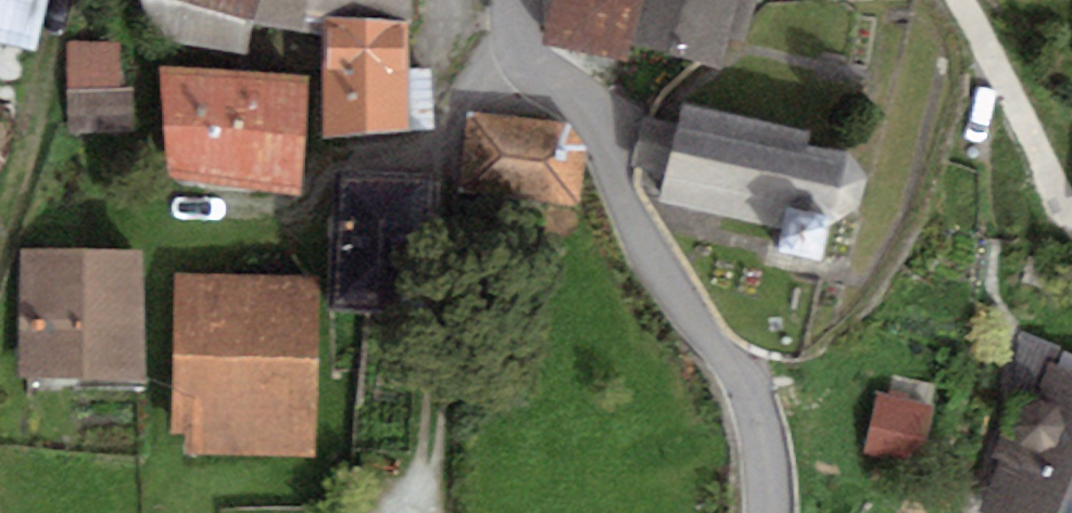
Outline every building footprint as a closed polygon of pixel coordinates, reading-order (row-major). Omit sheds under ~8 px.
[(36,57),(51,0),(0,0),(0,48),(36,57)] [(151,44),(247,60),(250,27),(254,28),(261,0),(140,0),(151,44)] [(254,28),(298,37),(322,39),(322,24),(409,31),(410,0),(261,0),(254,28)] [(543,50),(627,68),(631,50),(644,0),(553,0),(543,50)] [(631,50),(692,69),(722,78),(730,45),(746,49),(756,6),(758,0),(644,0),(631,50)] [(322,24),(322,39),(323,145),(408,140),(409,134),(432,134),(429,71),(409,72),(409,31),(322,24)] [(119,45),(68,44),(68,135),(135,136),(134,92),(120,92),(119,45)] [(306,82),(160,71),(168,183),(300,201),(306,82)] [(810,139),(681,111),(677,127),(639,117),(632,168),(666,174),(658,208),(791,237),(793,226),(828,232),(858,217),(868,188),(851,157),(808,149),(810,139)] [(569,127),(468,117),(460,191),(580,208),(587,151),(569,127)] [(435,181),(334,177),(329,317),(430,323),(435,181)] [(143,256),(18,253),(18,385),(142,387),(143,256)] [(319,280),(173,277),(170,437),(186,437),(186,454),(314,462),(319,280)] [(1050,365),(980,512),(1071,512),(1071,375),(1050,365)] [(929,471),(943,413),(885,399),(870,457),(929,471)]
